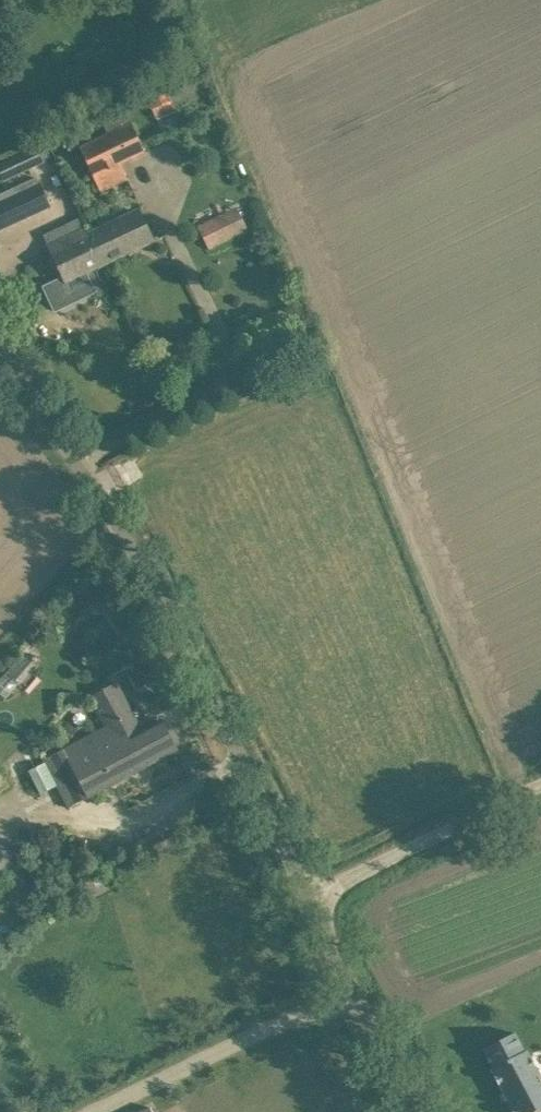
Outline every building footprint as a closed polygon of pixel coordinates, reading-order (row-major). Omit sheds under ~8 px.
[(156,119),(175,111),(167,93),(148,101),(156,119)] [(109,134),(80,147),(101,191),(127,179),(120,165),(146,153),(132,124),(109,134)] [(38,145),(0,162),(0,174),(4,182),(46,162),(38,145)] [(4,191),(9,200),(18,221),(50,206),(36,176),(4,191)] [(198,225),(210,249),(248,231),(237,207),(198,225)] [(100,266),(153,241),(139,211),(88,235),(88,236),(86,237),(100,266)] [(48,243),(64,278),(44,287),(55,311),(95,292),(86,272),(100,266),(86,237),(88,236),(88,235),(87,236),(79,219),(64,226),(44,235),(48,243)] [(117,683),(98,693),(90,697),(106,727),(45,759),(70,807),(159,760),(179,750),(163,719),(142,730),(117,683)] [(44,760),(27,767),(37,791),(54,784),(44,760)] [(13,786),(0,763),(0,793),(13,786)] [(483,1049),(493,1068),(490,1070),(513,1111),(540,1111),(540,1077),(527,1050),(525,1052),(514,1033),(483,1049)]
